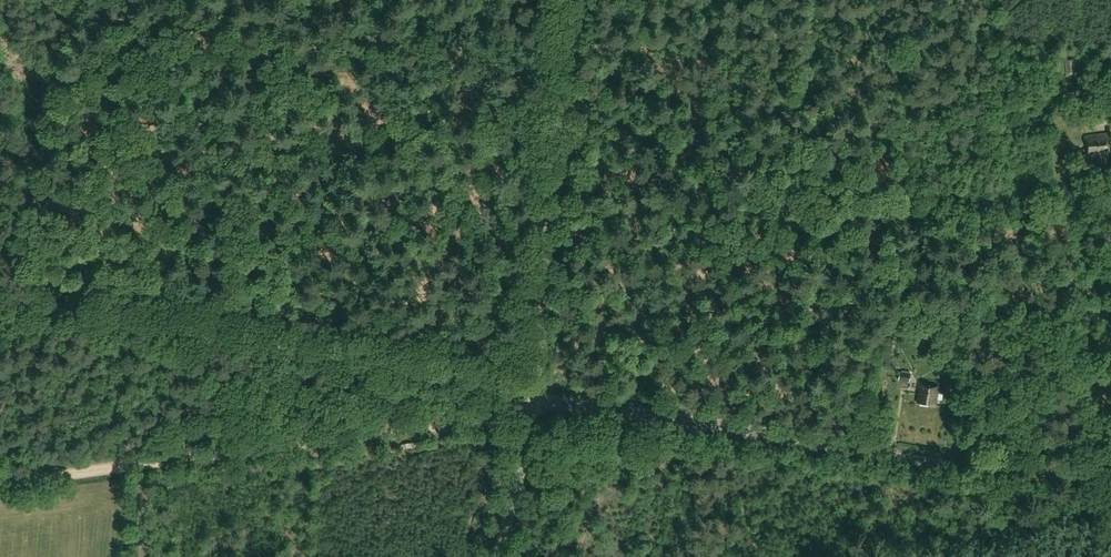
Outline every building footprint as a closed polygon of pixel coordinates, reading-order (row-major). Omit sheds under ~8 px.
[(1066,73),(1077,72),(1075,57),(1064,58),(1066,73)] [(1086,156),(1110,154),(1108,132),(1084,134),(1086,156)] [(900,372),(899,380),(910,381),(911,374),(900,372)] [(936,405),(939,385),(920,382),(917,403),(936,405)]
